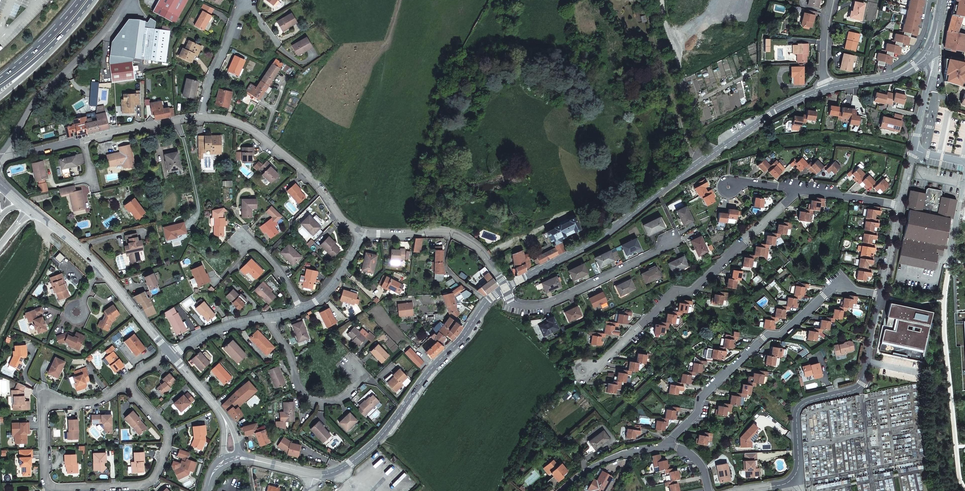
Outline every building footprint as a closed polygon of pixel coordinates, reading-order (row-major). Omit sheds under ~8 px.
[(156,6),(178,18),(187,0),(159,0),(156,6)] [(909,1),(907,0),(906,6),(907,6),(907,10),(906,9),(905,15),(906,15),(905,18),(904,18),(903,24),(901,31),(903,31),(902,35),(895,34),(893,41),(895,41),(894,45),(886,43),(885,50),(886,51),(885,54),(878,52),(876,60),(877,60),(877,64),(883,65),(884,61),(890,63),(893,52),(899,53),(901,42),(908,44),(910,33),(916,34),(918,27),(915,26),(916,24),(919,24),(920,18),(917,17),(918,15),(920,15),(922,9),(919,8),(920,5),(923,6),(924,0),(909,0),(909,1)] [(954,16),(964,18),(964,0),(955,0),(955,1),(958,2),(954,16)] [(849,17),(860,20),(863,3),(854,1),(852,11),(850,11),(849,17)] [(816,11),(807,10),(807,13),(802,12),(800,25),(811,27),(813,15),(815,15),(816,11)] [(208,22),(208,21),(211,16),(203,11),(195,26),(203,30),(208,22)] [(283,31),(288,28),(289,28),(297,23),(291,14),(278,22),(283,31)] [(954,16),(952,15),(948,30),(958,33),(960,26),(964,27),(964,18),(954,16)] [(142,21),(139,28),(154,29),(155,22),(150,19),(147,23),(142,21)] [(162,30),(157,30),(154,29),(139,28),(136,58),(166,62),(170,31),(169,31),(170,28),(163,27),(162,30)] [(958,33),(948,30),(948,33),(947,39),(945,49),(955,51),(956,50),(964,52),(964,35),(958,33)] [(859,34),(849,32),(847,40),(846,40),(844,48),(855,51),(857,42),(859,34)] [(292,46),(297,54),(304,50),(305,51),(312,47),(306,38),(292,46)] [(194,55),(195,55),(199,46),(189,41),(185,49),(183,49),(179,56),(191,61),(194,55)] [(792,45),(792,54),(797,54),(797,62),(806,62),(806,56),(806,53),(807,53),(807,44),(797,44),(797,45),(792,45)] [(851,70),(854,55),(843,53),(841,61),(842,62),(841,68),(851,70)] [(245,61),(235,56),(227,73),(239,79),(243,69),(241,68),(245,61)] [(945,58),(945,67),(946,67),(945,74),(945,81),(960,86),(961,80),(964,81),(964,75),(964,69),(964,64),(964,59),(952,56),(951,60),(945,58)] [(275,59),(260,81),(268,86),(281,67),(284,69),(283,71),(286,73),(290,68),(283,63),(283,64),(275,59)] [(112,83),(135,80),(132,62),(109,65),(112,83)] [(802,67),(801,67),(798,67),(790,67),(790,76),(794,76),(794,84),(802,84),(802,67)] [(197,82),(187,79),(183,95),(193,98),(197,82)] [(268,86),(260,81),(256,88),(251,84),(246,91),(258,100),(268,86)] [(215,105),(226,107),(227,100),(230,100),(232,93),(219,89),(215,105)] [(93,106),(97,106),(98,90),(91,90),(90,97),(93,98),(93,106)] [(141,104),(140,91),(136,91),(136,95),(123,95),(124,100),(122,100),(122,107),(123,107),(123,113),(134,113),(133,105),(133,102),(136,102),(136,105),(141,104)] [(884,103),(888,104),(891,94),(887,93),(886,96),(875,93),(873,101),(884,104),(884,103)] [(891,94),(888,104),(892,105),(892,102),(903,104),(905,96),(895,93),(894,95),(891,94)] [(153,111),(155,120),(173,116),(172,107),(162,109),(160,101),(150,103),(152,111),(153,111)] [(837,111),(838,107),(828,105),(827,115),(836,116),(837,111)] [(95,115),(96,116),(97,120),(96,121),(98,131),(108,128),(103,106),(97,107),(96,114),(95,115)] [(849,113),(850,108),(841,107),(840,112),(837,111),(836,116),(836,120),(848,122),(848,119),(849,113)] [(853,109),(850,108),(849,113),(848,119),(848,122),(848,124),(857,125),(858,116),(854,115),(854,111),(853,109)] [(805,116),(802,116),(801,118),(801,123),(805,123),(806,120),(814,121),(815,113),(806,111),(805,116)] [(95,115),(86,117),(86,120),(87,123),(85,123),(87,133),(98,131),(96,121),(97,120),(96,116),(95,115)] [(899,121),(900,117),(893,115),(892,119),(882,117),(879,125),(889,128),(888,130),(893,132),(893,130),(897,131),(900,122),(899,121)] [(86,120),(86,117),(73,120),(74,126),(65,128),(68,138),(73,136),(72,132),(74,131),(74,132),(76,132),(77,136),(87,133),(85,123),(87,123),(86,120)] [(794,130),(799,131),(800,125),(801,123),(801,118),(792,117),(791,125),(794,125),(794,130)] [(199,136),(199,153),(210,152),(210,154),(215,153),(215,149),(220,149),(220,143),(217,143),(217,136),(212,136),(212,137),(209,137),(209,136),(199,136)] [(122,159),(123,164),(124,168),(135,166),(130,145),(119,147),(120,152),(121,155),(118,155),(117,153),(107,155),(109,166),(117,165),(116,160),(122,159)] [(242,152),(236,152),(236,159),(242,159),(242,163),(252,162),(252,157),(252,153),(254,153),(254,148),(242,148),(242,152)] [(169,166),(170,171),(181,168),(177,152),(165,155),(167,166),(169,166)] [(84,164),(82,153),(75,155),(75,156),(60,160),(65,180),(71,178),(69,167),(84,164)] [(798,173),(804,167),(807,165),(800,158),(796,162),(794,159),(789,164),(791,167),(794,165),(797,168),(795,169),(798,173)] [(762,172),(769,165),(763,159),(756,165),(762,172)] [(774,178),(781,172),(775,166),(778,163),(775,160),(769,165),(771,168),(768,171),(774,178)] [(821,168),(822,167),(816,160),(812,164),(810,162),(807,165),(804,167),(807,169),(810,172),(811,172),(814,175),(821,168)] [(274,168),(266,161),(260,167),(264,172),(262,174),(271,183),(278,175),(274,171),(273,170),(274,168)] [(840,168),(833,161),(829,165),(827,163),(822,167),(821,168),(827,174),(830,171),(833,174),(840,168)] [(34,172),(36,172),(38,181),(47,179),(43,162),(32,164),(34,172)] [(856,182),(862,176),(864,174),(858,167),(854,171),(852,169),(846,175),(848,177),(851,175),(854,178),(852,179),(856,182)] [(871,185),(874,182),(868,175),(865,179),(862,176),(856,182),(859,184),(860,183),(866,190),(871,185)] [(696,188),(700,195),(702,194),(708,191),(706,187),(709,185),(706,178),(699,182),(701,185),(696,188)] [(878,183),(876,180),(874,182),(871,185),(876,191),(877,190),(880,193),(881,194),(889,185),(883,179),(878,183)] [(305,197),(299,191),(300,190),(295,184),(287,191),(298,204),(305,197)] [(76,210),(86,208),(82,191),(76,192),(75,186),(60,189),(62,196),(70,194),(72,202),(73,201),(76,210)] [(949,218),(952,218),(956,200),(941,197),(942,192),(940,190),(928,188),(926,189),(925,193),(910,190),(906,209),(909,210),(898,263),(934,270),(937,255),(941,256),(943,248),(946,249),(948,239),(945,238),(949,218)] [(708,191),(702,194),(709,205),(716,201),(714,197),(716,196),(712,189),(708,191)] [(131,211),(132,213),(137,219),(145,212),(135,198),(130,202),(129,201),(125,203),(131,211)] [(762,208),(763,199),(754,198),(753,207),(762,208)] [(823,207),(824,199),(820,199),(816,198),(815,201),(810,200),(809,204),(807,204),(806,209),(810,210),(812,210),(818,211),(819,206),(823,207)] [(251,208),(256,208),(256,200),(242,200),(242,217),(251,217),(251,208)] [(684,225),(694,220),(686,205),(676,210),(684,225)] [(278,232),(274,226),(277,224),(275,222),(282,216),(271,206),(266,211),(272,216),(272,215),(273,216),(260,227),(265,233),(267,232),(271,238),(278,232)] [(867,208),(866,218),(872,219),(875,219),(876,215),(879,215),(881,208),(873,207),(873,209),(867,208)] [(737,210),(728,209),(727,212),(727,214),(727,218),(736,219),(737,210)] [(807,213),(811,213),(812,210),(810,210),(806,209),(804,209),(803,212),(798,211),(797,221),(806,222),(807,213)] [(223,211),(213,212),(213,218),(211,218),(210,219),(210,225),(211,226),(214,226),(214,235),(223,235),(223,226),(224,226),(226,226),(226,221),(224,221),(224,218),(223,218),(223,211)] [(717,222),(726,223),(727,218),(727,214),(718,213),(717,222)] [(314,223),(315,222),(309,216),(301,223),(313,235),(314,234),(319,228),(314,223)] [(540,264),(565,250),(560,240),(566,237),(565,236),(574,232),(575,232),(581,229),(574,217),(569,220),(569,221),(560,225),(554,228),(546,232),(551,243),(553,246),(554,245),(556,248),(537,257),(540,264)] [(652,231),(663,226),(659,217),(643,225),(648,235),(653,232),(652,231)] [(864,230),(870,231),(873,232),(876,232),(877,227),(878,227),(879,220),(875,219),(872,219),(866,218),(864,230)] [(790,229),(791,223),(783,222),(783,225),(778,224),(776,234),(778,234),(780,234),(785,235),(786,229),(790,229)] [(320,227),(319,228),(314,234),(316,236),(324,228),(322,226),(320,227)] [(872,244),(875,244),(877,232),(876,232),(873,232),(870,231),(870,234),(863,233),(862,243),(868,244),(872,244)] [(143,249),(141,240),(138,241),(137,233),(126,236),(127,243),(129,244),(129,246),(128,246),(125,247),(127,253),(131,252),(133,263),(141,261),(138,251),(143,249)] [(768,245),(774,246),(775,237),(779,238),(780,234),(778,234),(776,234),(771,233),(771,236),(766,235),(764,244),(766,245),(768,245)] [(700,256),(709,251),(701,236),(692,241),(700,256)] [(329,237),(320,245),(333,257),(339,251),(333,244),(335,243),(329,237)] [(416,238),(415,240),(413,252),(420,252),(422,238),(416,238)] [(625,254),(640,247),(635,238),(621,245),(625,254)] [(766,245),(764,244),(760,244),(760,247),(755,246),(753,256),(757,256),(763,257),(766,260),(768,245),(766,245)] [(860,255),(866,256),(870,256),(871,251),(874,252),(875,244),(872,244),(868,244),(868,246),(862,245),(860,255)] [(301,257),(294,251),(295,251),(289,245),(281,253),(293,265),(301,257)] [(400,250),(396,250),(392,250),(391,264),(399,264),(399,260),(405,261),(405,249),(400,249),(400,250)] [(516,272),(517,276),(527,270),(522,250),(512,255),(515,268),(513,268),(514,273),(516,272)] [(599,267),(613,260),(609,251),(594,258),(599,267)] [(366,253),(364,263),(365,263),(364,271),(373,273),(377,256),(366,253)] [(757,256),(753,256),(749,255),(748,258),(743,257),(742,267),(751,268),(753,260),(757,260),(757,256)] [(674,272),(688,265),(684,256),(669,263),(674,272)] [(859,267),(865,268),(867,269),(868,269),(869,264),(872,264),(873,257),(870,256),(866,256),(866,259),(860,258),(859,267)] [(256,266),(257,265),(251,259),(240,270),(245,275),(248,272),(256,279),(262,273),(256,266)] [(442,262),(435,262),(434,272),(434,279),(443,279),(443,274),(444,274),(442,262)] [(572,280),(586,273),(582,264),(568,271),(572,280)] [(198,286),(207,282),(204,275),(206,274),(204,269),(203,269),(202,266),(200,266),(195,269),(191,270),(198,286)] [(484,267),(479,271),(483,276),(487,272),(488,272),(484,267)] [(647,282),(661,275),(657,267),(643,274),(647,282)] [(871,277),(872,269),(868,269),(867,269),(865,268),(864,271),(858,270),(857,279),(866,281),(867,276),(871,277)] [(313,281),(315,282),(317,272),(306,269),(303,287),(311,289),(313,281)] [(731,279),(737,280),(740,281),(741,272),(732,271),(731,279)] [(67,288),(66,283),(64,284),(62,279),(63,279),(61,273),(50,277),(52,282),(51,283),(53,288),(55,287),(57,292),(59,299),(70,296),(67,288)] [(152,273),(144,277),(150,289),(158,286),(152,273)] [(484,296),(497,285),(488,273),(484,277),(487,281),(476,290),(484,296)] [(280,285),(269,275),(263,281),(274,291),(280,285)] [(387,287),(391,289),(396,292),(400,294),(404,285),(386,277),(382,286),(382,287),(386,289),(387,287)] [(547,293),(560,286),(555,277),(542,283),(547,293)] [(621,295),(635,288),(631,279),(616,286),(621,295)] [(731,279),(727,279),(726,288),(735,289),(737,280),(731,279)] [(265,285),(262,282),(261,283),(254,290),(269,304),(275,297),(269,291),(268,292),(263,287),(264,286),(265,285)] [(809,284),(801,283),(801,287),(795,286),(794,295),(802,296),(805,296),(806,292),(804,292),(805,288),(809,288),(809,284)] [(451,313),(456,316),(459,314),(456,310),(455,303),(453,297),(465,289),(460,285),(451,291),(452,293),(442,295),(449,314),(451,313)] [(226,296),(233,303),(234,302),(240,308),(247,301),(240,294),(238,296),(232,290),(226,296)] [(144,291),(134,296),(139,303),(140,302),(148,316),(161,310),(157,304),(153,306),(149,298),(148,298),(145,293),(144,291)] [(354,305),(357,295),(353,293),(353,294),(350,293),(343,291),(340,300),(354,305)] [(595,307),(607,301),(603,292),(590,298),(595,307)] [(728,294),(719,293),(719,296),(713,295),(713,299),(711,299),(710,304),(722,306),(723,301),(727,302),(728,294)] [(802,296),(794,295),(793,298),(788,297),(786,306),(790,307),(798,308),(798,304),(797,304),(797,299),(801,299),(802,296)] [(855,296),(850,295),(849,298),(844,298),(843,301),(842,301),(841,307),(847,308),(852,308),(853,303),(857,304),(858,297),(857,296),(855,296)] [(692,302),(684,301),(684,304),(679,303),(677,313),(680,313),(687,314),(688,305),(692,306),(692,302)] [(203,302),(199,306),(196,309),(200,315),(202,313),(208,321),(214,315),(204,302),(203,302)] [(412,302),(397,304),(399,317),(413,315),(412,306),(413,306),(412,302)] [(936,311),(890,303),(881,345),(926,354),(936,311)] [(104,320),(103,320),(100,327),(108,331),(112,322),(116,319),(115,318),(120,314),(113,305),(105,311),(106,312),(104,313),(106,316),(104,320)] [(786,306),(782,305),(782,309),(776,308),(775,317),(779,318),(786,319),(787,315),(785,314),(786,310),(789,310),(790,307),(786,306)] [(47,330),(45,326),(45,324),(44,325),(43,322),(44,322),(44,321),(42,316),(41,317),(40,314),(43,312),(41,307),(26,313),(26,315),(25,315),(25,318),(27,317),(29,322),(34,320),(35,324),(34,325),(35,330),(37,329),(39,333),(47,330)] [(167,317),(176,313),(173,307),(164,312),(167,317)] [(570,322),(582,316),(578,307),(565,313),(570,322)] [(833,318),(835,318),(842,319),(843,310),(847,311),(847,308),(841,307),(839,307),(839,310),(834,309),(833,318)] [(323,321),(324,320),(327,327),(336,323),(329,309),(319,313),(323,321)] [(616,323),(619,324),(628,325),(629,317),(631,317),(632,313),(624,312),(623,315),(618,315),(616,323)] [(677,313),(672,312),(672,315),(667,314),(665,323),(669,324),(675,325),(676,316),(680,317),(680,313),(677,313)] [(171,321),(176,330),(175,330),(178,335),(186,331),(185,329),(189,327),(186,321),(183,323),(177,313),(176,314),(169,318),(170,322),(171,321)] [(546,336),(560,329),(555,317),(549,320),(550,322),(541,326),(546,336)] [(775,317),(771,317),(770,320),(765,319),(763,328),(775,330),(775,325),(774,325),(775,321),(778,322),(779,318),(775,317)] [(820,329),(823,330),(830,330),(831,322),(835,322),(835,318),(833,318),(827,317),(827,320),(821,320),(821,323),(814,322),(814,328),(820,329)] [(449,318),(443,325),(444,326),(451,332),(455,336),(462,326),(449,318)] [(296,335),(299,342),(308,338),(302,322),(292,325),(296,335)] [(451,340),(455,336),(451,332),(444,326),(443,325),(440,322),(433,329),(431,328),(428,332),(431,334),(433,332),(433,333),(435,335),(438,332),(444,337),(446,335),(451,340)] [(605,334),(618,336),(619,331),(615,331),(615,332),(614,331),(614,327),(618,328),(619,324),(616,323),(611,323),(611,326),(605,325),(603,334),(605,334)] [(669,324),(665,323),(661,323),(660,326),(655,325),(654,334),(663,335),(665,327),(668,327),(669,324)] [(366,337),(368,335),(362,329),(359,333),(353,327),(347,334),(353,340),(352,341),(358,346),(366,337)] [(819,333),(822,333),(823,330),(820,329),(814,328),(814,331),(809,331),(808,340),(818,341),(819,334),(819,333)] [(257,331),(250,338),(266,355),(273,348),(271,345),(265,339),(257,331)] [(74,345),(73,347),(78,350),(82,343),(81,342),(82,340),(83,340),(85,336),(76,332),(74,336),(72,337),(68,335),(69,333),(67,332),(56,336),(59,343),(65,341),(69,343),(74,345)] [(426,352),(432,358),(444,347),(440,344),(445,338),(444,337),(438,332),(435,335),(433,333),(430,337),(436,342),(426,352)] [(605,338),(605,334),(603,334),(601,334),(588,332),(587,335),(592,336),(590,345),(602,347),(603,342),(601,342),(601,338),(605,338)] [(371,342),(375,338),(369,333),(368,335),(366,337),(371,342)] [(134,334),(127,339),(132,346),(130,348),(136,355),(145,347),(134,334)] [(733,337),(731,336),(730,339),(725,338),(723,348),(727,348),(735,350),(736,345),(734,345),(734,340),(738,341),(738,337),(733,337)] [(232,341),(224,348),(234,358),(238,362),(246,355),(232,341)] [(834,346),(836,356),(841,355),(841,353),(846,352),(855,350),(853,342),(848,341),(844,342),(843,344),(839,345),(834,346)] [(418,349),(413,344),(409,349),(413,354),(418,349)] [(9,365),(17,369),(21,362),(20,360),(21,357),(25,357),(25,354),(27,354),(26,345),(15,345),(15,351),(13,351),(13,355),(9,365)] [(376,356),(376,357),(381,363),(389,355),(378,345),(371,351),(376,356)] [(723,348),(719,347),(719,350),(713,350),(711,359),(721,360),(721,356),(726,356),(727,348),(723,348)] [(776,357),(780,358),(781,357),(786,358),(786,350),(782,349),(773,347),(771,357),(776,357)] [(234,358),(224,348),(223,349),(232,359),(234,358)] [(111,364),(110,365),(115,372),(124,365),(113,351),(105,357),(110,363),(111,364)] [(200,352),(192,359),(197,364),(196,365),(201,371),(210,363),(200,352)] [(638,354),(636,363),(639,363),(649,365),(650,355),(647,354),(647,355),(638,354)] [(707,362),(699,360),(695,356),(694,363),(693,367),(689,367),(688,371),(696,372),(704,374),(704,369),(702,369),(702,365),(706,365),(707,362)] [(771,357),(767,356),(766,365),(775,366),(776,357),(771,357)] [(55,373),(58,374),(65,361),(55,357),(48,373),(54,375),(55,373)] [(636,363),(629,362),(628,371),(632,371),(635,372),(637,372),(639,363),(636,363)] [(219,363),(211,370),(214,373),(215,373),(221,380),(221,381),(225,385),(232,378),(219,363)] [(74,371),(76,376),(77,381),(74,382),(78,390),(85,387),(86,385),(85,381),(89,379),(86,372),(87,372),(85,367),(74,371)] [(278,367),(268,371),(276,388),(284,385),(280,374),(281,374),(278,367)] [(403,385),(402,383),(402,382),(406,386),(411,381),(407,377),(408,377),(400,369),(394,375),(395,377),(388,383),(396,392),(403,385)] [(632,371),(628,371),(623,370),(623,373),(618,373),(616,382),(622,383),(626,383),(627,375),(631,375),(632,371)] [(696,372),(688,371),(688,374),(682,374),(681,383),(684,383),(692,385),(693,380),(691,380),(691,376),(695,376),(696,372)] [(753,383),(757,383),(763,384),(764,376),(768,376),(769,373),(760,372),(760,375),(755,374),(754,378),(749,377),(749,382),(753,383)] [(169,387),(176,380),(169,373),(162,379),(164,382),(157,388),(162,394),(170,388),(169,387)] [(388,383),(395,377),(394,375),(393,374),(392,374),(385,379),(385,380),(388,383)] [(248,381),(221,405),(227,412),(235,420),(242,415),(237,407),(256,390),(248,381)] [(622,383),(616,382),(613,381),(613,385),(607,384),(607,388),(605,388),(604,393),(616,394),(616,390),(620,390),(622,383)] [(25,385),(18,382),(15,390),(11,390),(11,397),(13,397),(14,405),(13,405),(13,410),(29,409),(29,401),(24,401),(24,392),(22,392),(25,385)] [(681,383),(677,382),(677,385),(670,384),(669,393),(678,395),(679,391),(683,391),(684,383),(681,383)] [(742,394),(745,394),(751,395),(752,387),(756,387),(757,383),(753,383),(749,382),(748,385),(743,385),(742,394)] [(184,395),(183,395),(174,403),(181,411),(194,399),(188,392),(184,395)] [(732,405),(739,406),(740,397),(744,398),(745,394),(742,394),(737,393),(736,396),(731,395),(730,405),(732,405)] [(358,410),(364,417),(368,414),(367,413),(372,408),(375,411),(379,407),(376,404),(379,402),(373,396),(370,398),(367,402),(366,401),(365,401),(359,406),(361,407),(358,410)] [(278,422),(278,427),(286,429),(285,422),(294,421),(293,411),(294,411),(293,402),(283,403),(284,413),(283,413),(280,414),(283,422),(278,422)] [(731,412),(732,405),(730,405),(724,404),(724,407),(719,406),(718,410),(716,410),(715,415),(727,416),(727,412),(731,412)] [(666,418),(670,419),(678,420),(679,412),(680,412),(681,408),(673,407),(673,410),(667,409),(666,418)] [(142,424),(139,421),(141,420),(133,411),(125,418),(140,434),(147,428),(143,423),(142,424)] [(347,430),(357,421),(350,413),(340,423),(347,430)] [(112,433),(112,418),(109,418),(109,416),(107,415),(92,415),(92,423),(102,423),(104,425),(104,431),(107,433),(112,433)] [(656,429),(666,431),(666,426),(669,426),(670,419),(666,418),(658,417),(656,429)] [(70,431),(69,432),(69,439),(78,438),(78,420),(68,420),(69,429),(70,429),(70,431)] [(12,423),(12,434),(15,434),(15,437),(15,443),(26,443),(26,436),(25,436),(25,433),(29,433),(29,423),(12,423)] [(257,428),(257,425),(257,423),(240,427),(243,432),(244,432),(245,436),(255,433),(258,432),(257,428)] [(331,436),(323,428),(318,423),(311,430),(323,443),(331,436)] [(758,435),(755,432),(758,428),(754,424),(741,438),(742,447),(752,446),(752,442),(758,435)] [(195,438),(193,440),(195,442),(194,446),(201,449),(206,440),(205,434),(206,434),(205,425),(193,426),(194,435),(196,435),(196,438),(195,438)] [(258,428),(257,428),(258,432),(255,433),(260,445),(269,441),(263,426),(258,428)] [(642,435),(643,427),(635,426),(635,429),(629,428),(628,438),(637,439),(638,434),(642,435)] [(589,442),(595,450),(609,439),(603,431),(589,442)] [(708,441),(712,442),(713,434),(705,433),(705,436),(699,436),(699,439),(697,439),(696,445),(708,446),(708,441)] [(290,441),(283,437),(277,446),(287,453),(287,454),(297,456),(300,445),(290,442),(290,441)] [(32,449),(19,450),(20,467),(22,467),(23,476),(30,476),(30,466),(30,462),(31,462),(31,457),(33,457),(32,449)] [(187,459),(190,452),(180,449),(177,456),(183,458),(180,466),(177,468),(181,477),(188,474),(190,470),(193,471),(197,462),(187,459)] [(104,458),(106,458),(106,453),(93,453),(94,470),(99,470),(101,472),(106,467),(104,465),(104,462),(104,458)] [(143,472),(142,465),(140,465),(140,462),(142,462),(144,462),(144,453),(134,453),(134,463),(131,463),(132,472),(143,472)] [(757,461),(757,453),(745,453),(746,477),(754,477),(754,476),(756,474),(760,474),(760,468),(755,468),(755,461),(757,461)] [(65,464),(67,464),(67,468),(67,473),(77,472),(77,464),(76,464),(76,454),(65,455),(65,464)] [(658,467),(659,471),(664,470),(670,469),(669,464),(667,465),(666,461),(661,462),(660,455),(652,457),(654,468),(658,467)] [(549,474),(551,472),(553,471),(555,474),(554,475),(558,481),(564,476),(563,475),(568,470),(561,463),(558,466),(553,460),(543,467),(549,474)] [(727,472),(729,472),(727,464),(717,466),(721,483),(729,481),(727,472)] [(670,469),(664,470),(665,474),(662,475),(663,479),(669,478),(670,482),(672,482),(680,480),(678,471),(673,472),(672,469),(670,469)] [(582,490),(602,490),(605,487),(607,488),(612,478),(602,472),(597,481),(593,480),(589,487),(586,485),(582,490)] [(664,483),(665,487),(668,486),(669,490),(679,490),(677,484),(673,485),(672,482),(670,482),(664,483)]
